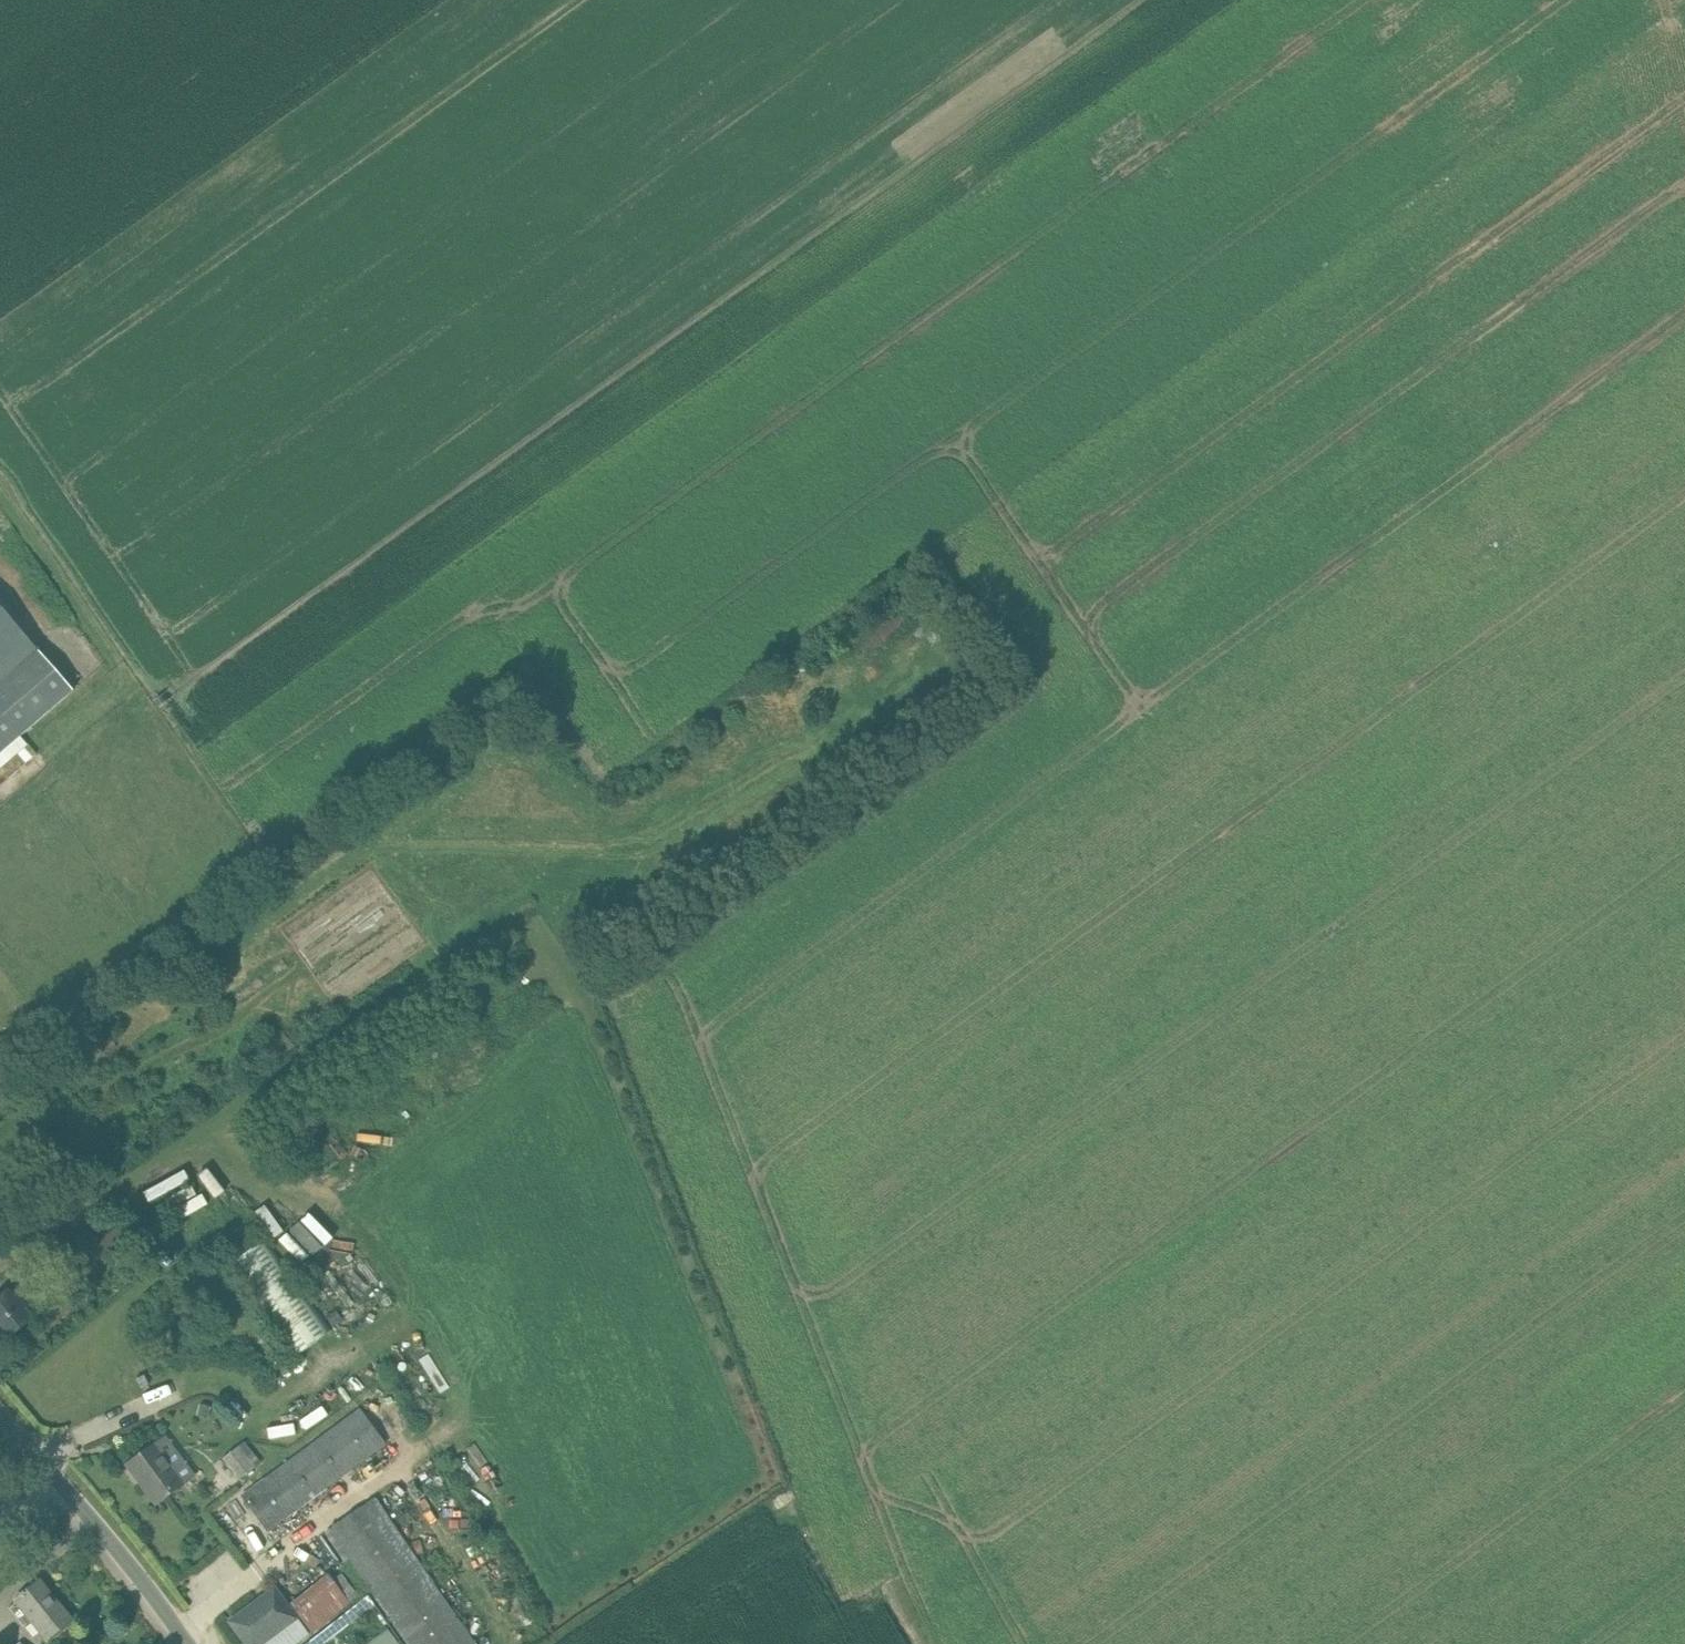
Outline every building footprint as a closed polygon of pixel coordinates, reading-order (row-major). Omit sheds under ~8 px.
[(74,690),(0,605),(0,753),(74,690)] [(309,1210),(290,1229),(313,1254),(332,1235),(309,1210)] [(120,1226),(61,1266),(72,1285),(132,1246),(120,1226)] [(230,1260),(295,1355),(329,1332),(264,1237),(230,1260)] [(3,1296),(0,1298),(0,1328),(8,1338),(32,1319),(25,1310),(35,1302),(23,1286),(12,1294),(9,1291),(3,1296)] [(143,1388),(146,1399),(182,1391),(179,1379),(143,1388)] [(363,1412),(263,1487),(246,1500),(268,1531),(386,1443),(363,1412)] [(262,1463),(245,1441),(222,1458),(239,1479),(262,1463)] [(154,1444),(127,1464),(157,1504),(192,1478),(173,1454),(166,1459),(154,1444)] [(375,1498),(330,1528),(409,1643),(474,1643),(375,1498)] [(24,1591),(20,1594),(21,1596),(16,1600),(48,1639),(71,1620),(57,1603),(55,1604),(38,1582),(25,1593),(24,1591)] [(247,1608),(229,1621),(246,1643),(300,1643),(309,1637),(273,1589),(247,1608)] [(389,1630),(371,1643),(399,1643),(389,1630)]
